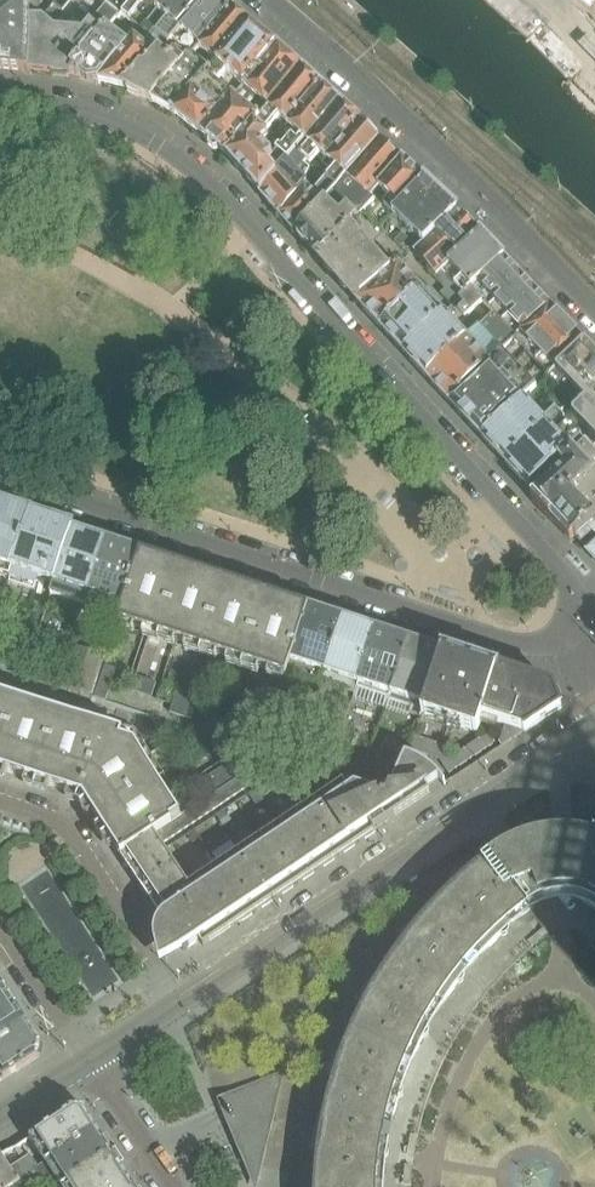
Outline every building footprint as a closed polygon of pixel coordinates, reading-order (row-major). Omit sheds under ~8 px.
[(62,3),(57,0),(26,0),(26,3),(27,51),(62,3)] [(109,33),(123,17),(105,3),(101,0),(77,0),(70,9),(62,3),(27,51),(27,71),(27,73),(72,78),(109,33)] [(62,3),(70,9),(77,0),(57,0),(62,3)] [(136,0),(107,0),(105,3),(123,17),(136,0)] [(169,0),(136,0),(123,17),(142,32),(148,26),(158,13),(169,0)] [(207,0),(169,0),(158,13),(168,22),(158,34),(171,45),(173,43),(207,0)] [(233,9),(222,0),(207,0),(173,43),(180,49),(190,58),(192,56),(198,49),(233,9)] [(3,70),(21,72),(26,72),(26,71),(27,71),(27,51),(26,3),(0,3),(0,70),(3,70)] [(217,65),(250,24),(233,9),(198,49),(217,65)] [(244,88),(278,48),(250,24),(217,65),(211,72),(220,79),(226,72),(244,88)] [(127,92),(156,59),(144,48),(156,33),(148,26),(142,32),(128,48),(99,85),(127,92)] [(99,85),(128,48),(109,33),(72,78),(99,85)] [(271,110),(303,70),(278,48),(244,88),(271,110)] [(151,104),(190,58),(180,49),(170,62),(160,54),(156,59),(127,92),(151,104)] [(175,116),(211,72),(192,56),(190,58),(151,104),(173,115),(175,116)] [(287,125),(320,85),(303,70),(271,110),(260,123),(257,127),(265,134),(279,118),(287,125)] [(202,138),(233,100),(237,96),(233,93),(229,97),(216,86),(218,83),(217,83),(220,79),(211,72),(175,116),(202,138)] [(291,166),(343,106),(320,85),(287,125),(302,138),(298,142),(292,137),(282,149),(280,147),(276,151),(287,162),(291,166)] [(228,159),(257,127),(260,123),(233,100),(202,138),(228,159)] [(316,174),(361,122),(343,106),(291,166),(287,162),(276,174),(278,176),(260,195),(281,218),(305,187),(316,174)] [(353,171),(380,139),(361,122),(316,174),(325,181),(334,192),(353,171)] [(268,166),(274,158),(263,146),(270,138),(265,134),(257,127),(228,159),(260,195),(278,176),(276,174),(268,166)] [(379,188),(403,161),(380,139),(353,171),(334,192),(332,195),(359,219),(375,201),(370,198),(379,188)] [(394,215),(425,181),(403,161),(379,188),(391,199),(385,206),(394,215)] [(297,236),(332,195),(334,192),(325,181),(313,195),(305,187),(281,218),(297,236)] [(406,227),(438,193),(425,181),(394,215),(406,227)] [(438,269),(477,231),(458,211),(438,193),(406,227),(423,243),(413,252),(436,277),(441,272),(438,269)] [(321,263),(351,226),(359,219),(332,195),(297,236),(321,263)] [(392,272),(351,226),(321,263),(357,303),(392,272)] [(465,297),(504,258),(477,231),(438,269),(441,272),(465,297)] [(485,305),(518,274),(504,258),(465,297),(446,316),(457,328),(483,303),(485,305)] [(379,327),(420,288),(399,265),(392,272),(357,303),(379,327)] [(500,321),(534,290),(518,274),(485,305),(500,321)] [(401,350),(443,312),(420,288),(379,327),(401,350)] [(517,339),(550,306),(534,290),(500,321),(517,339)] [(533,360),(568,326),(550,306),(517,339),(514,341),(533,360)] [(457,328),(446,316),(443,312),(401,350),(426,378),(468,339),(457,328)] [(550,378),(585,343),(568,326),(533,360),(550,378)] [(450,403),(491,363),(468,339),(426,378),(450,403)] [(585,343),(550,378),(579,408),(571,415),(589,434),(594,440),(594,354),(585,343)] [(525,402),(537,389),(502,352),(491,363),(450,403),(449,403),(483,439),(525,402)] [(507,465),(559,414),(555,409),(544,421),(525,402),(483,439),(507,465)] [(582,440),(569,426),(558,437),(552,430),(564,420),(559,414),(507,465),(531,490),(582,440)] [(582,440),(531,490),(575,538),(576,538),(576,539),(589,529),(594,522),(594,454),(582,440)] [(423,484),(435,474),(436,473),(427,463),(414,475),(423,484)] [(32,517),(32,516),(0,505),(0,567),(14,572),(32,517)] [(56,586),(74,532),(74,530),(56,525),(32,517),(14,572),(56,586)] [(89,597),(107,543),(74,532),(56,586),(69,590),(66,599),(86,606),(89,597)] [(123,608),(141,554),(107,543),(89,597),(123,608)] [(160,637),(183,568),(141,554),(123,608),(118,623),(160,637)] [(202,650),(225,582),(183,568),(160,637),(202,650)] [(244,664),(267,595),(225,582),(202,650),(244,664)] [(291,663),(309,609),(267,595),(244,664),(286,678),(287,676),(291,663)] [(325,674),(343,620),(309,609),(291,663),(287,676),(321,686),(322,684),(325,674)] [(360,685),(377,632),(343,620),(325,674),(322,684),(355,695),(360,685)] [(393,697),(411,643),(377,632),(360,685),(355,695),(354,700),(388,710),(389,708),(393,697)] [(423,717),(443,653),(411,643),(393,697),(389,708),(421,719),(423,717)] [(31,656),(3,647),(0,657),(0,670),(24,677),(31,656)] [(93,697),(105,658),(75,648),(63,688),(93,697)] [(483,719),(499,669),(443,651),(443,653),(423,717),(477,734),(483,719)] [(106,703),(116,671),(105,667),(94,699),(106,703)] [(562,709),(553,687),(499,669),(483,719),(505,726),(500,742),(503,747),(525,733),(562,709)] [(151,699),(156,684),(137,677),(132,693),(151,699)] [(181,718),(189,695),(177,691),(170,714),(181,718)] [(192,721),(199,698),(189,695),(181,718),(192,721)] [(23,703),(0,696),(0,771),(1,772),(23,703)] [(43,785),(64,717),(23,703),(1,772),(43,785)] [(236,727),(241,711),(220,705),(215,720),(236,727)] [(256,715),(252,728),(266,733),(270,720),(256,715)] [(85,795),(106,730),(64,717),(43,785),(81,798),(82,794),(85,795)] [(252,728),(248,741),(262,745),(266,733),(252,728)] [(158,781),(144,760),(136,747),(123,743),(125,737),(106,730),(85,795),(82,794),(81,798),(87,803),(98,821),(158,781)] [(214,755),(202,736),(189,744),(201,763),(214,755)] [(449,775),(493,746),(487,736),(451,760),(444,748),(415,738),(409,751),(440,761),(449,775)] [(248,741),(243,753),(258,758),(262,745),(248,741)] [(242,756),(241,757),(249,770),(256,766),(258,758),(243,753),(242,756)] [(241,757),(232,763),(240,776),(249,770),(241,757)] [(430,796),(426,790),(440,781),(434,773),(430,769),(425,765),(409,758),(406,757),(391,792),(387,799),(378,796),(356,789),(349,793),(344,785),(303,813),(335,860),(344,854),(345,854),(356,847),(355,846),(365,840),(365,841),(377,833),(386,827),(385,826),(430,796)] [(163,847),(275,772),(267,761),(181,817),(155,835),(121,856),(128,867),(161,845),(163,847)] [(232,763),(223,769),(231,782),(240,776),(232,763)] [(223,769),(213,775),(222,787),(231,782),(223,769)] [(213,775),(204,781),(212,793),(222,787),(213,775)] [(181,817),(166,794),(158,781),(98,821),(114,845),(121,856),(155,835),(181,817)] [(204,781),(195,787),(203,799),(212,793),(204,781)] [(265,802),(257,791),(249,796),(256,808),(265,802)] [(235,827),(225,812),(217,818),(227,833),(235,827)] [(294,887),(298,884),(303,881),(304,882),(315,874),(314,873),(324,867),(324,868),(336,860),(335,860),(303,813),(190,888),(187,884),(154,906),(163,919),(158,927),(156,935),(155,945),(157,954),(161,964),(183,952),(184,952),(190,948),(190,947),(200,940),(204,945),(203,946),(204,947),(241,922),(242,923),(253,915),(253,914),(262,908),(262,909),(274,902),(273,901),(282,895),(283,896),(294,888),(294,887)] [(214,839),(205,825),(196,831),(200,838),(204,845),(214,839)] [(200,838),(196,831),(189,836),(193,843),(200,838)] [(584,836),(582,836),(580,835),(567,835),(552,835),(550,835),(535,838),(520,843),(519,844),(505,849),(491,858),(492,860),(531,912),(545,907),(559,903),(573,903),(575,903),(588,907),(594,912),(594,838),(584,836)] [(187,884),(166,852),(163,847),(161,845),(128,867),(154,906),(187,884)] [(425,1108),(428,1099),(438,1075),(448,1053),(453,1044),(466,1022),(480,1002),(487,994),(503,976),(521,958),(528,951),(532,948),(548,936),(549,935),(545,930),(544,929),(537,919),(531,912),(492,860),(491,858),(480,864),(467,872),(470,876),(457,888),(435,907),(413,927),(416,930),(405,944),(387,967),(369,990),(373,993),(364,1009),(350,1035),(336,1061),(340,1062),(335,1080),(332,1090),(284,1078),(273,1076),(229,1095),(217,1100),(217,1101),(230,1132),(248,1174),(263,1167),(267,1148),(273,1125),(316,1135),(321,1136),(320,1147),(318,1154),(318,1158),(314,1183),(314,1186),(411,1186),(412,1167),(412,1166),(413,1163),(414,1157),(414,1156),(418,1137),(419,1132),(425,1108)] [(12,1001),(0,982),(0,1009),(12,1001)] [(28,1025),(12,1001),(0,1009),(0,1044),(28,1025)] [(41,1045),(28,1025),(0,1044),(0,1082),(38,1058),(41,1045)] [(45,1147),(11,1170),(19,1182),(96,1130),(86,1113),(72,1111),(37,1134),(45,1147)] [(19,1182),(22,1186),(43,1186),(48,1184),(50,1186),(68,1186),(113,1156),(96,1130),(19,1182)] [(0,1155),(0,1186),(22,1186),(19,1182),(11,1170),(1,1155),(0,1155)] [(129,1180),(113,1156),(68,1186),(118,1186),(129,1180)]
